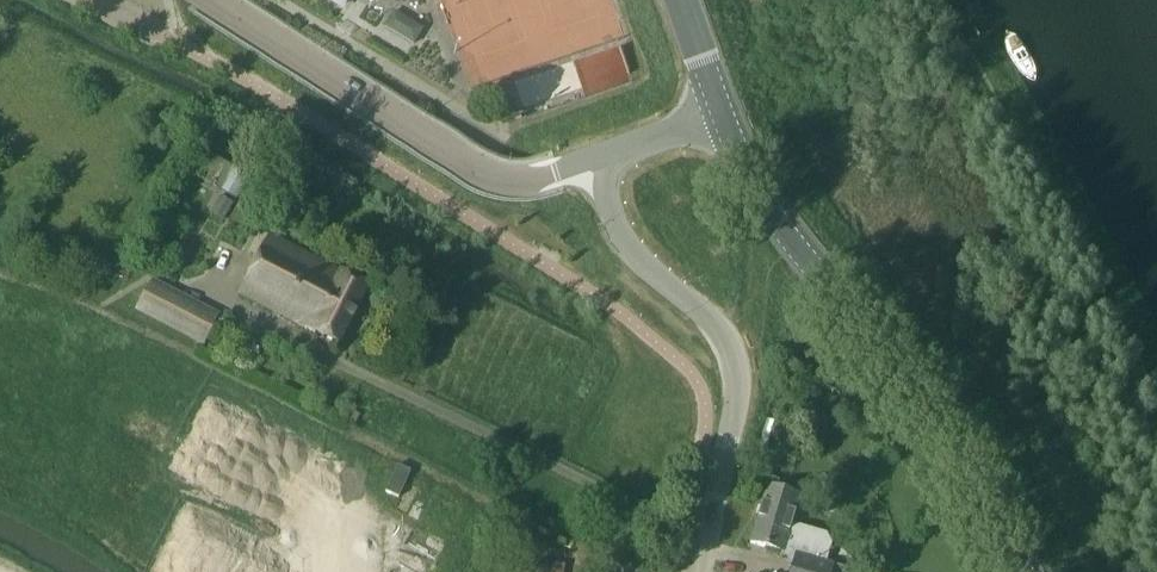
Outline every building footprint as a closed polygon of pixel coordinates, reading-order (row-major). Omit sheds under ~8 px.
[(387,28),(417,43),(425,27),(395,12),(387,28)] [(234,168),(221,191),(237,200),(250,177),(234,168)] [(367,287),(326,266),(269,237),(240,294),(299,324),(299,325),(338,345),(367,287)] [(220,314),(151,279),(135,311),(204,347),(220,314)] [(790,529),(799,496),(767,486),(750,543),(783,553),(781,558),(793,560),(790,571),(830,571),(832,565),(822,563),(827,544),(824,538),(790,529)] [(565,565),(539,560),(537,571),(564,571),(565,565)]
